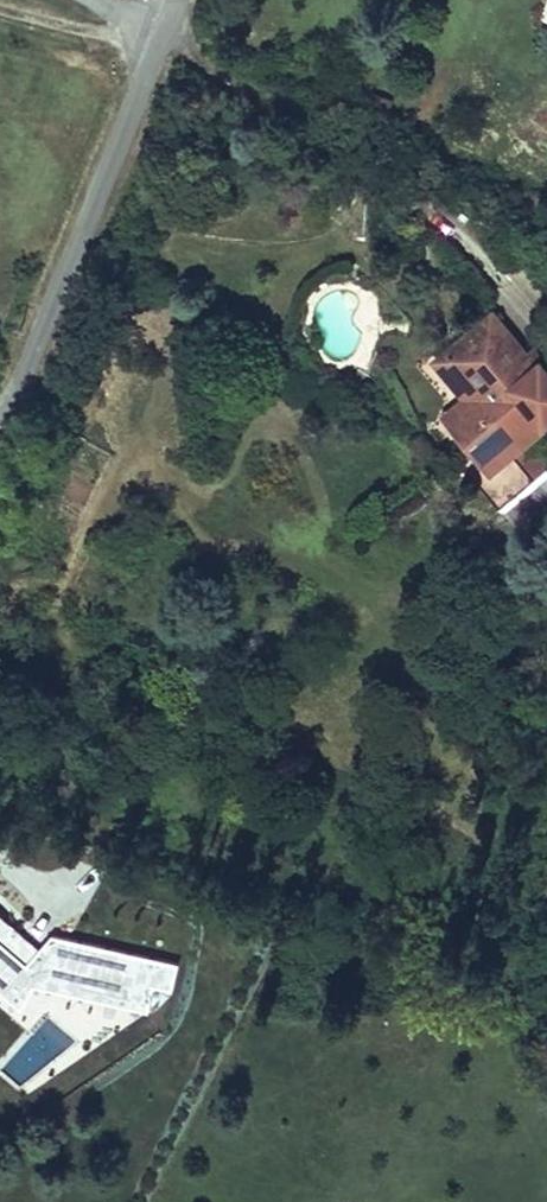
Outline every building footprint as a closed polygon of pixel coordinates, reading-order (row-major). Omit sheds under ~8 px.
[(546,187),(534,183),(526,203),(539,207),(546,187)] [(469,384),(457,394),(424,422),(492,502),(526,473),(505,449),(546,413),(546,372),(534,357),(527,363),(484,312),(439,350),(469,384)] [(428,360),(457,394),(469,384),(439,350),(428,360)] [(153,989),(172,994),(178,972),(159,967),(48,938),(44,954),(0,917),(0,990),(20,1006),(37,986),(147,1015),(153,989)]
